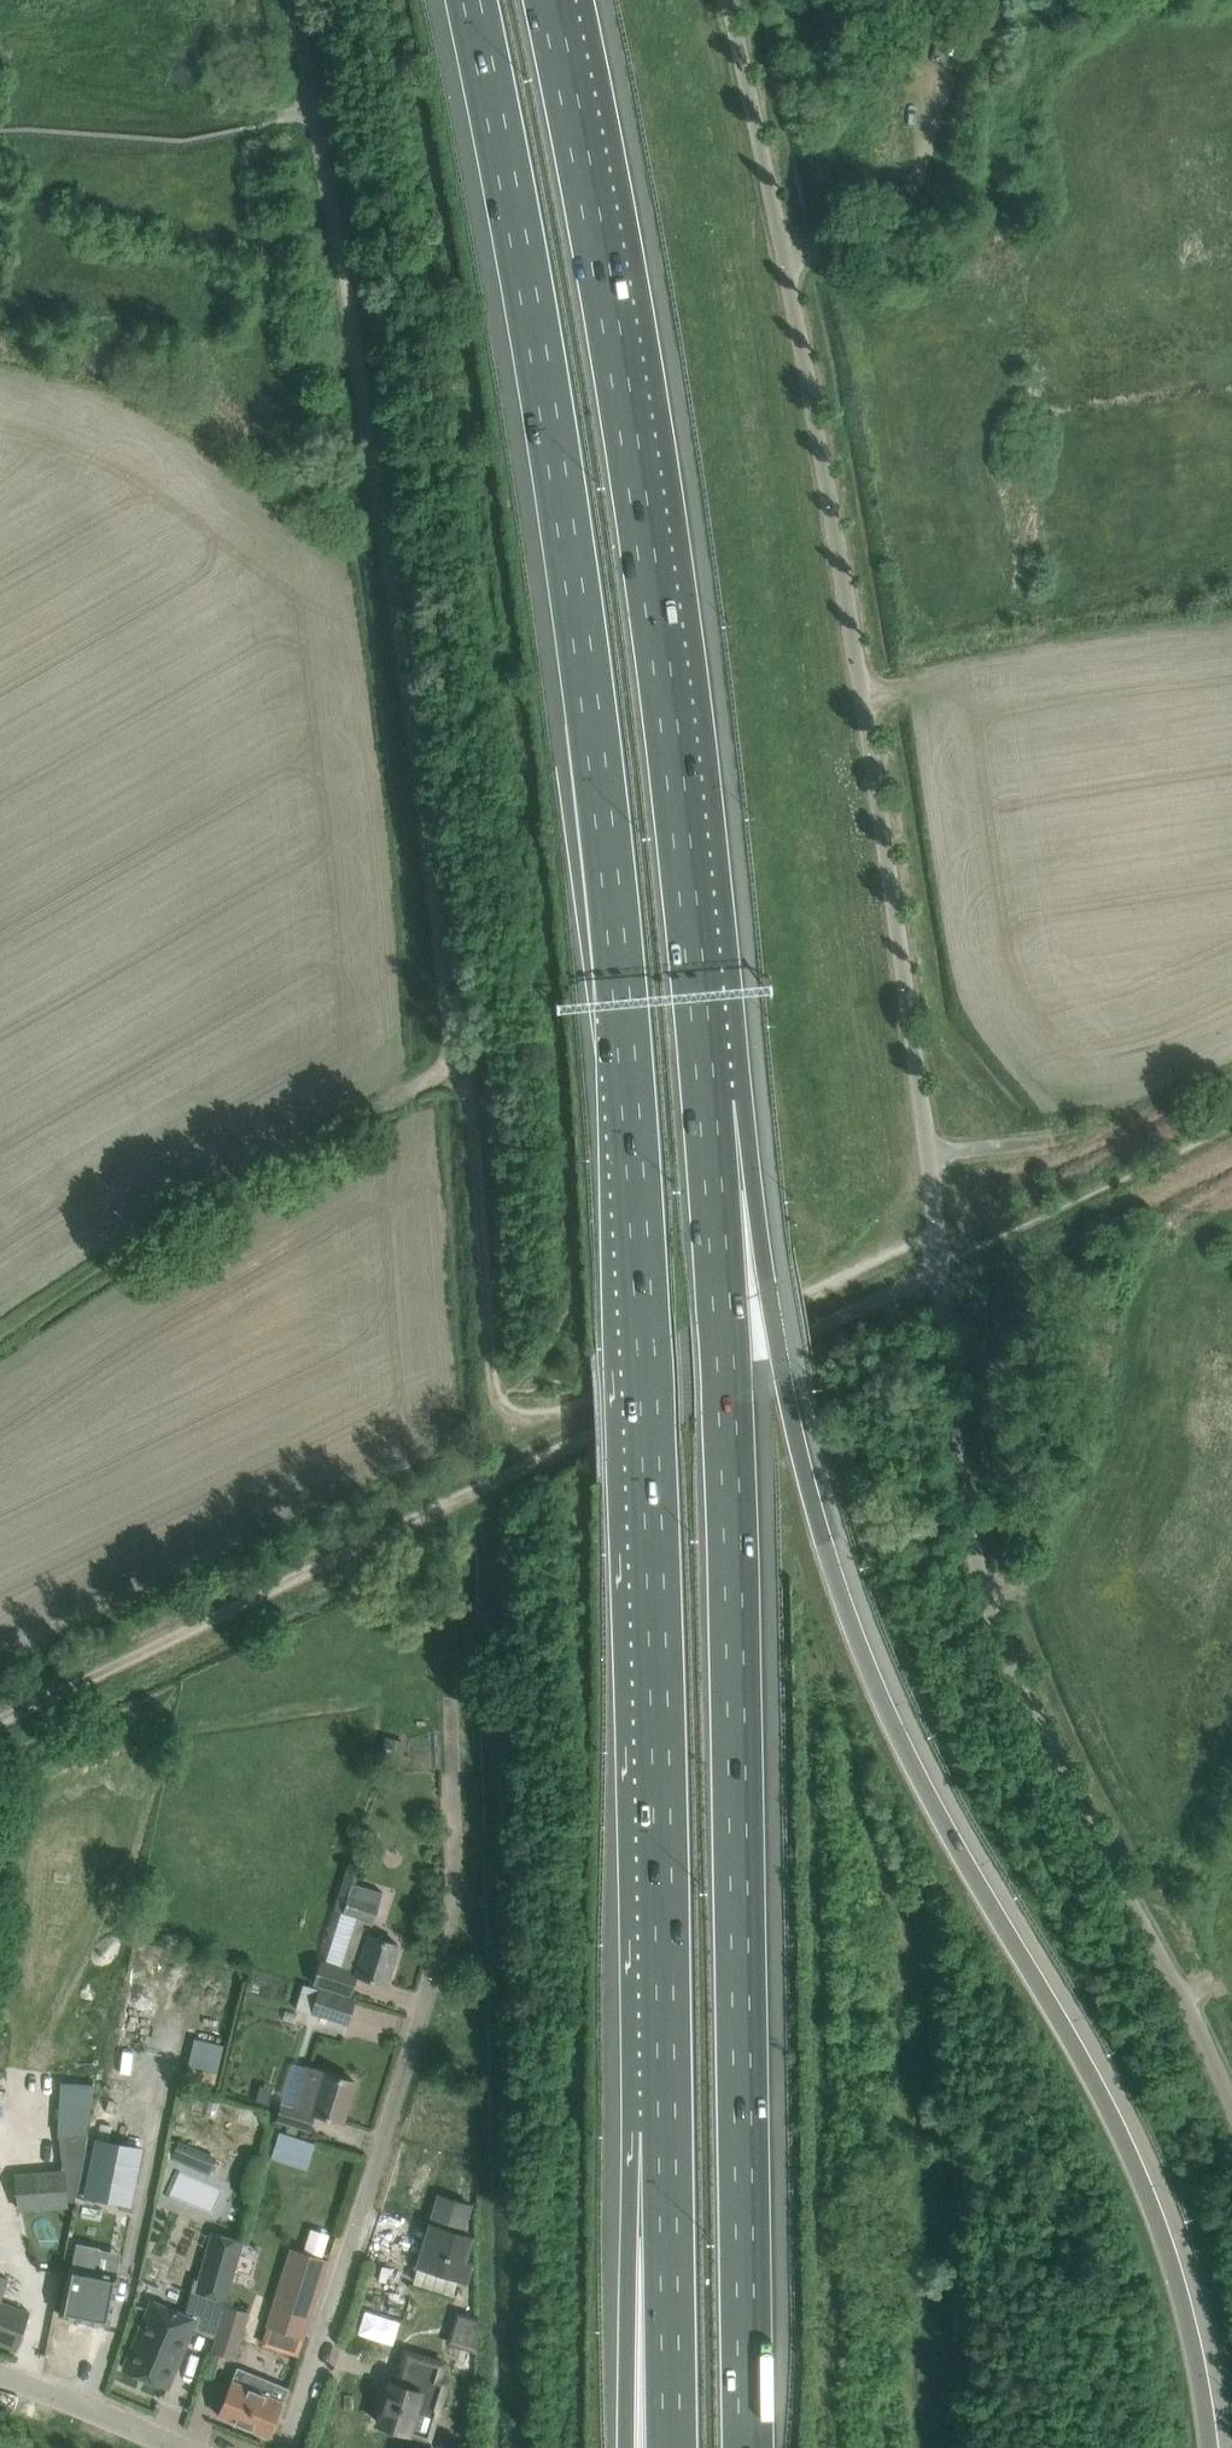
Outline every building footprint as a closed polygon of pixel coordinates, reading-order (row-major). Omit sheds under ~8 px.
[(402,1760),(407,1740),(386,1735),(381,1755),(402,1760)] [(323,1954),(316,1978),(353,1990),(358,1974),(386,1983),(398,1944),(370,1935),(379,1904),(373,1902),(376,1893),(353,1885),(350,1895),(344,1893),(338,1910),(356,1915),(341,1960),(323,1954)] [(125,1985),(121,2005),(142,2009),(147,1989),(125,1985)] [(319,1988),(311,2012),(348,2023),(355,1999),(319,1988)] [(222,2070),(228,2041),(198,2035),(192,2064),(222,2070)] [(355,2081),(317,2069),(306,2066),(294,2106),(282,2102),(276,2120),(302,2127),(307,2110),(343,2121),(355,2081)] [(276,2136),(272,2149),(289,2155),(293,2141),(276,2136)] [(97,2139),(86,2195),(130,2204),(141,2148),(97,2139)] [(170,2157),(208,2173),(215,2156),(177,2140),(170,2157)] [(19,2209),(67,2205),(64,2168),(16,2172),(19,2209)] [(418,2266),(414,2280),(452,2293),(457,2278),(466,2281),(471,2264),(465,2262),(473,2236),(464,2232),(472,2205),(439,2195),(417,2266),(418,2266)] [(226,2298),(242,2241),(212,2232),(195,2289),(226,2298)] [(67,2288),(62,2315),(106,2324),(111,2297),(116,2275),(96,2271),(100,2246),(77,2241),(72,2265),(67,2288)] [(292,2248),(267,2326),(303,2338),(328,2259),(292,2248)] [(153,2299),(134,2345),(124,2368),(167,2386),(177,2364),(181,2366),(201,2319),(153,2299)] [(30,2312),(0,2302),(0,2344),(17,2350),(30,2312)] [(233,2358),(247,2312),(226,2305),(211,2351),(233,2358)] [(457,2312),(448,2341),(473,2349),(477,2350),(478,2319),(475,2318),(457,2312)] [(391,2383),(379,2423),(408,2432),(416,2404),(438,2411),(447,2380),(439,2378),(444,2362),(406,2351),(400,2370),(395,2384),(391,2383)] [(257,2392),(243,2425),(268,2436),(282,2402),(283,2403),(289,2388),(271,2380),(265,2395),(257,2392)] [(232,2382),(218,2415),(243,2425),(257,2392),(232,2382)] [(430,2447),(458,2447),(461,2422),(433,2419),(430,2447)]
